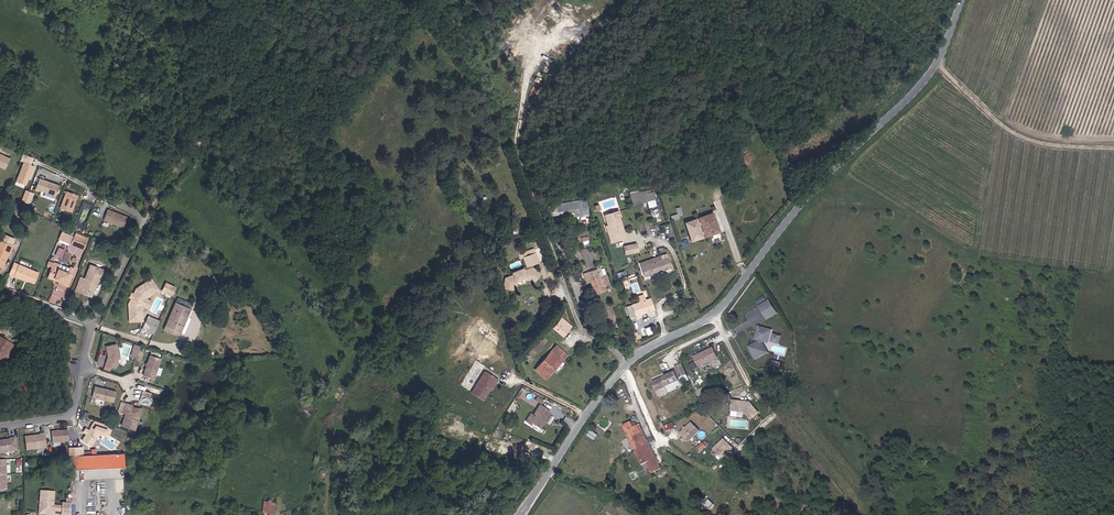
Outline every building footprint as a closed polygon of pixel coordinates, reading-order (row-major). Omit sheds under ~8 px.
[(739,162),(746,166),(752,155),(745,151),(739,162)] [(9,163),(0,158),(0,171),(5,173),(9,163)] [(35,180),(39,170),(25,165),(19,182),(31,186),(33,179),(35,180)] [(63,188),(45,181),(41,192),(60,198),(63,188)] [(653,186),(631,193),(632,199),(654,192),(653,186)] [(22,200),(30,203),(34,192),(25,189),(22,200)] [(654,192),(632,199),(634,206),(656,199),(654,192)] [(81,197),(70,193),(64,210),(75,214),(81,197)] [(587,198),(551,203),(553,214),(573,211),(574,216),(589,214),(587,198)] [(131,213),(110,206),(107,215),(128,223),(131,213)] [(619,212),(605,215),(610,232),(611,232),(614,242),(623,239),(620,227),(618,226),(617,224),(621,223),(619,218),(621,217),(619,212)] [(713,214),(700,219),(702,224),(699,225),(700,226),(702,226),(705,232),(702,233),(703,235),(705,234),(706,237),(720,232),(713,214)] [(699,225),(697,220),(687,224),(692,239),(703,236),(703,235),(702,233),(700,226),(699,225)] [(576,243),(589,240),(586,231),(574,234),(576,243)] [(92,236),(79,232),(76,240),(89,245),(92,236)] [(7,237),(4,243),(13,247),(16,240),(7,237)] [(4,264),(7,255),(10,256),(13,247),(4,243),(1,242),(0,243),(0,262),(4,264)] [(67,250),(80,256),(83,249),(70,244),(67,250)] [(640,252),(639,244),(631,246),(632,253),(640,252)] [(534,248),(519,254),(521,259),(523,258),(527,267),(539,263),(534,248)] [(668,254),(641,262),(645,277),(672,269),(668,254)] [(5,268),(10,256),(7,255),(4,264),(0,262),(0,266),(5,268)] [(53,258),(50,262),(55,264),(52,273),(59,275),(58,277),(69,281),(67,284),(72,286),(76,274),(70,272),(71,270),(62,267),(64,262),(58,259),(58,260),(53,258)] [(12,273),(17,274),(22,276),(22,275),(38,281),(42,271),(17,261),(12,273)] [(86,286),(97,290),(102,276),(104,277),(107,266),(96,261),(90,275),(86,274),(80,288),(85,290),(86,286)] [(505,290),(516,292),(516,288),(517,288),(517,285),(527,279),(529,282),(532,281),(536,283),(541,274),(533,270),(531,270),(527,272),(525,268),(514,273),(516,275),(506,279),(505,290)] [(597,271),(588,275),(590,279),(595,292),(603,288),(604,291),(604,292),(611,290),(606,277),(600,279),(597,271)] [(155,290),(148,279),(133,289),(126,304),(126,322),(139,322),(139,308),(144,297),(155,290)] [(173,287),(163,282),(159,290),(169,295),(173,287)] [(657,310),(653,298),(626,308),(631,319),(636,317),(637,320),(644,317),(643,315),(657,310)] [(764,315),(773,309),(768,300),(758,305),(764,315)] [(158,316),(163,305),(157,302),(151,313),(158,316)] [(256,304),(250,307),(254,314),(259,311),(256,304)] [(192,314),(178,307),(166,333),(180,339),(192,314)] [(773,309),(764,315),(766,318),(776,312),(773,309)] [(572,326),(570,324),(562,318),(560,321),(567,326),(570,329),(572,326)] [(160,322),(148,319),(147,326),(159,329),(160,322)] [(554,329),(559,333),(564,337),(570,329),(567,326),(560,321),(554,329)] [(159,329),(147,326),(145,334),(157,337),(159,329)] [(770,329),(758,326),(755,337),(758,338),(757,341),(749,346),(755,357),(766,350),(760,342),(761,339),(767,340),(770,329)] [(779,334),(772,332),(770,340),(777,342),(779,334)] [(121,359),(117,346),(107,348),(109,358),(107,367),(117,371),(121,359)] [(557,346),(537,370),(548,379),(565,360),(560,356),(564,351),(557,346)] [(2,364),(10,349),(6,347),(0,360),(0,362),(2,364)] [(717,359),(712,349),(692,357),(696,368),(717,359)] [(162,361),(151,357),(145,378),(155,381),(162,361)] [(685,374),(680,364),(673,367),(678,378),(685,374)] [(497,375),(495,374),(486,369),(470,393),(472,394),(481,400),(489,388),(497,375)] [(656,391),(677,381),(673,372),(651,383),(656,391)] [(497,375),(489,388),(492,390),(500,378),(497,375)] [(24,388),(17,387),(15,394),(23,396),(24,388)] [(118,394),(96,389),(94,400),(115,405),(118,394)] [(746,403),(731,401),(730,411),(742,413),(748,421),(757,415),(749,404),(747,405),(746,403)] [(530,412),(524,421),(529,424),(530,422),(540,428),(550,412),(540,405),(534,414),(530,412)] [(131,407),(126,406),(123,416),(127,417),(123,429),(136,433),(140,424),(138,423),(140,417),(137,411),(130,409),(131,407)] [(626,429),(633,426),(631,421),(623,424),(626,429)] [(673,421),(664,425),(666,431),(676,427),(673,421)] [(698,430),(690,421),(679,432),(687,440),(698,430)] [(642,428),(640,423),(633,426),(626,429),(639,461),(640,461),(651,456),(654,455),(646,437),(642,428)] [(92,448),(101,434),(110,436),(108,429),(96,426),(93,430),(90,428),(81,442),(87,445),(92,448)] [(52,431),(54,442),(69,440),(67,429),(52,431)] [(595,439),(598,434),(591,429),(588,434),(595,439)] [(45,434),(24,436),(25,449),(46,447),(45,434)] [(0,440),(0,452),(16,450),(14,438),(0,440)] [(706,439),(698,446),(701,450),(710,443),(706,439)] [(728,447),(720,439),(709,449),(717,457),(728,447)] [(78,450),(68,451),(68,460),(71,460),(79,459),(78,450)] [(127,455),(111,456),(111,458),(112,469),(127,468),(127,455)] [(651,456),(640,461),(641,464),(646,462),(650,472),(659,468),(654,455),(651,456)] [(111,456),(71,460),(72,467),(72,472),(112,469),(111,458),(111,456)] [(44,512),(51,512),(51,510),(60,511),(60,505),(52,505),(52,491),(38,491),(38,500),(40,500),(40,507),(44,512)] [(710,498),(705,504),(711,508),(715,502),(710,498)] [(262,511),(267,512),(267,514),(273,514),(275,501),(264,499),(262,511)] [(51,514),(51,512),(44,512),(40,507),(40,500),(38,500),(37,514),(51,514)]
